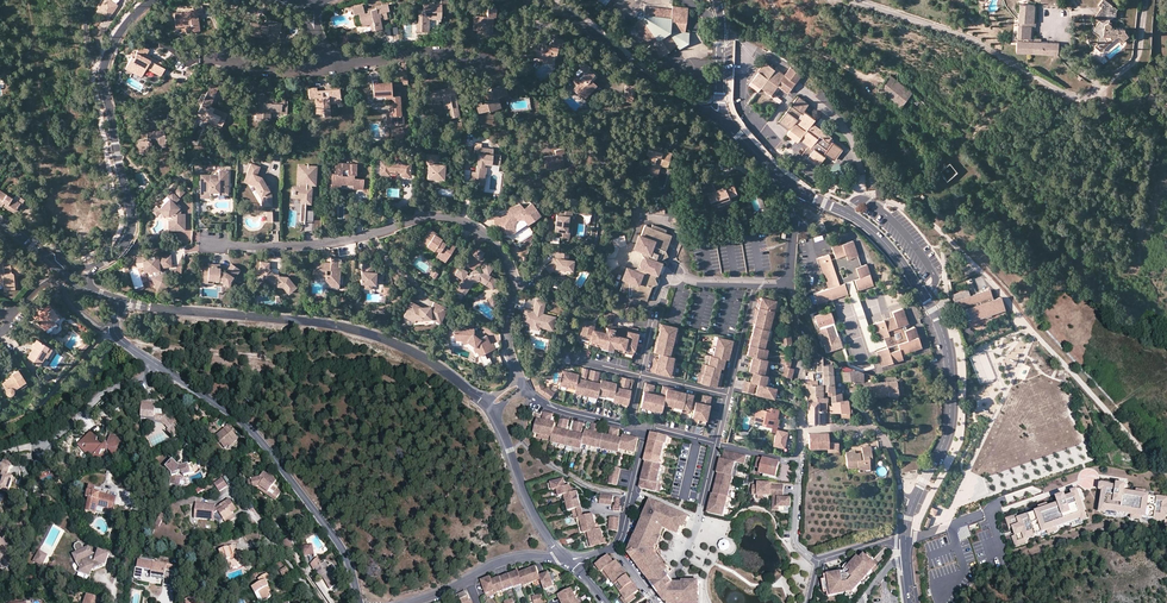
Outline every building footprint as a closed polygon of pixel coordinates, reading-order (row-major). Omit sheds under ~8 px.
[(111,0),(110,0),(104,0),(97,11),(109,19),(118,5),(116,4),(119,0),(111,0)] [(1122,40),(1128,35),(1123,30),(1111,29),(1111,23),(1110,19),(1115,16),(1116,10),(1111,6),(1112,5),(1104,0),(1103,0),(1099,5),(1102,7),(1095,17),(1100,21),(1095,27),(1094,27),(1091,31),(1098,35),(1097,45),(1097,46),(1100,48),(1104,45),(1104,43),(1118,36),(1122,40)] [(1019,3),(1017,18),(1014,37),(1029,38),(1034,5),(1019,3)] [(376,30),(382,29),(379,18),(377,18),(376,14),(379,13),(381,20),(387,18),(385,12),(388,11),(387,4),(376,7),(376,10),(368,11),(368,9),(364,10),(364,7),(349,11),(349,14),(354,13),(355,17),(359,15),(361,26),(371,23),(374,23),(376,30)] [(431,19),(441,19),(441,5),(424,4),(423,10),(419,10),(419,20),(417,21),(418,33),(428,33),(429,17),(431,17),(431,19)] [(192,25),(192,31),(200,31),(198,19),(196,19),(196,14),(203,13),(202,5),(193,7),(193,9),(183,10),(183,12),(174,13),(176,27),(186,25),(192,25)] [(673,9),(669,8),(645,6),(644,15),(642,17),(634,23),(650,46),(647,48),(656,61),(677,46),(671,38),(676,31),(685,32),(688,7),(673,5),(673,9)] [(480,34),(489,34),(489,21),(492,21),(493,17),(495,17),(495,8),(488,7),(487,16),(474,16),(473,30),(477,30),(481,30),(480,34)] [(267,33),(279,35),(281,22),(266,20),(266,22),(266,24),(262,24),(250,22),(248,34),(259,36),(260,32),(267,33)] [(685,32),(676,31),(671,38),(677,46),(679,49),(688,42),(689,32),(685,32)] [(528,43),(537,47),(541,41),(532,37),(528,43)] [(546,59),(545,62),(552,64),(555,53),(560,55),(564,40),(554,38),(554,40),(552,41),(550,42),(549,43),(549,44),(548,45),(545,45),(545,47),(541,46),(540,51),(533,49),(532,56),(541,58),(546,59)] [(1058,43),(1017,40),(1016,42),(1015,51),(1054,54),(1057,54),(1058,43)] [(132,67),(143,73),(146,68),(161,76),(165,67),(161,65),(162,62),(150,56),(149,58),(145,56),(148,51),(149,49),(140,45),(137,51),(134,58),(131,56),(126,68),(131,71),(132,67)] [(761,73),(767,64),(764,61),(758,70),(759,71),(761,73)] [(573,89),(584,99),(596,85),(591,81),(595,76),(587,69),(589,67),(585,63),(575,74),(576,75),(572,80),(577,85),(573,89)] [(799,72),(794,68),(791,66),(784,75),(782,77),(774,71),(775,69),(767,64),(761,73),(759,71),(752,81),(761,87),(768,92),(775,84),(778,86),(788,93),(797,80),(801,74),(799,72)] [(132,67),(131,71),(142,76),(143,73),(132,67)] [(587,69),(595,76),(597,74),(589,67),(587,69)] [(782,77),(784,75),(776,68),(775,69),(774,71),(782,77)] [(879,89),(901,107),(913,93),(891,75),(879,89)] [(448,99),(449,108),(451,117),(459,116),(455,97),(456,97),(455,88),(456,88),(454,79),(447,81),(448,87),(448,89),(445,90),(445,88),(433,91),(433,88),(426,90),(426,94),(425,94),(425,97),(427,97),(428,99),(435,98),(435,102),(442,100),(448,99)] [(371,89),(371,96),(383,96),(383,99),(390,99),(390,97),(390,82),(383,82),(376,83),(376,80),(371,80),(371,89)] [(761,87),(752,81),(749,85),(757,91),(758,91),(761,87)] [(208,91),(215,95),(219,87),(211,84),(208,91)] [(775,84),(768,92),(771,95),(778,86),(775,84)] [(505,96),(502,85),(491,88),(491,90),(486,92),(488,100),(476,104),(479,113),(489,110),(489,111),(501,108),(498,98),(505,96)] [(623,101),(633,102),(634,86),(625,85),(623,101)] [(329,103),(341,102),(340,91),(336,92),(336,89),(329,90),(329,92),(323,93),(323,90),(317,90),(316,88),(308,88),(309,98),(316,97),(317,113),(323,113),(324,117),(330,116),(329,103)] [(773,99),(780,104),(786,95),(779,90),(773,99)] [(206,117),(222,125),(224,120),(227,113),(210,106),(215,95),(208,91),(197,116),(205,119),(206,117)] [(263,116),(263,119),(270,119),(270,110),(280,111),(280,113),(287,113),(288,98),(264,97),(264,94),(255,93),(255,102),(257,102),(257,116),(263,116)] [(399,96),(390,97),(390,99),(390,103),(389,103),(389,108),(389,118),(390,117),(390,120),(386,120),(386,126),(403,126),(403,116),(400,116),(399,96)] [(799,140),(801,138),(810,144),(808,146),(802,155),(806,159),(808,156),(820,164),(825,157),(824,155),(826,153),(833,159),(841,148),(833,142),(832,143),(829,141),(832,137),(812,122),(815,119),(804,111),(809,104),(798,96),(781,119),(792,127),(790,129),(787,133),(798,141),(799,140)] [(221,127),(222,125),(206,117),(205,119),(221,127)] [(792,127),(781,119),(779,122),(790,129),(792,127)] [(152,145),(166,143),(164,135),(161,136),(160,130),(146,132),(148,139),(137,140),(139,153),(153,150),(152,149),(152,145)] [(810,144),(801,138),(799,140),(808,146),(810,144)] [(645,174),(656,177),(660,165),(666,167),(671,151),(663,149),(663,150),(661,150),(661,148),(649,144),(646,154),(648,155),(646,161),(648,162),(645,174)] [(493,154),(494,149),(475,146),(475,154),(476,154),(479,154),(478,159),(477,172),(473,171),(472,181),(480,182),(480,184),(484,185),(485,180),(483,180),(484,173),(481,172),(482,167),(484,167),(485,162),(492,163),(492,164),(500,165),(501,155),(493,154)] [(561,153),(565,152),(565,148),(554,150),(555,154),(543,157),(545,169),(564,166),(561,153)] [(841,148),(833,159),(835,160),(843,149),(841,148)] [(440,164),(440,155),(427,154),(427,164),(429,164),(428,178),(444,179),(445,165),(440,164)] [(808,156),(806,159),(818,167),(820,164),(808,156)] [(410,162),(382,160),(381,173),(389,174),(390,170),(402,171),(401,175),(410,175),(410,162)] [(954,175),(957,172),(949,162),(939,170),(947,180),(954,175)] [(268,187),(262,177),(258,175),(261,167),(252,164),(247,176),(252,177),(250,182),(256,184),(262,196),(262,199),(262,206),(272,206),(272,195),(269,191),(268,187)] [(356,165),(336,164),(335,169),(338,169),(337,174),(332,174),(332,180),(335,180),(334,185),(341,186),(345,186),(353,186),(353,179),(353,175),(355,175),(356,165)] [(312,188),(312,185),(316,185),(316,179),(314,179),(314,175),(316,176),(317,167),(307,166),(307,169),(306,169),(306,166),(298,165),(297,184),(300,184),(299,188),(295,187),(294,197),(302,198),(301,211),(300,221),(305,221),(306,204),(311,204),(312,188)] [(228,172),(219,172),(219,176),(208,176),(208,182),(203,182),(203,187),(200,187),(200,200),(210,200),(210,197),(210,194),(219,194),(219,187),(228,187),(228,172)] [(870,178),(872,184),(878,182),(876,175),(870,178)] [(262,199),(262,196),(256,184),(250,182),(252,177),(247,176),(245,182),(255,186),(262,199)] [(726,193),(734,190),(731,182),(723,185),(724,187),(715,191),(713,185),(701,189),(703,195),(707,193),(711,204),(727,198),(726,193)] [(228,197),(228,187),(219,187),(219,194),(210,194),(210,197),(228,197)] [(15,210),(19,203),(21,204),(24,200),(16,195),(14,199),(0,190),(0,206),(1,207),(2,205),(4,203),(15,210)] [(181,212),(179,210),(181,209),(175,204),(180,199),(172,192),(168,196),(170,199),(159,210),(166,217),(173,217),(173,231),(186,231),(186,214),(181,214),(181,212)] [(4,203),(2,205),(14,212),(15,210),(4,203)] [(523,208),(519,204),(505,208),(506,215),(493,216),(494,221),(500,221),(500,224),(503,226),(505,234),(509,234),(509,230),(514,230),(514,224),(513,223),(513,222),(514,220),(514,218),(515,218),(515,217),(520,215),(527,224),(540,215),(531,203),(523,208)] [(664,206),(650,205),(649,212),(663,214),(664,206)] [(592,208),(581,207),(580,214),(581,214),(591,216),(592,208)] [(572,218),(573,211),(560,210),(559,215),(557,215),(555,231),(557,231),(556,237),(569,239),(570,235),(569,234),(568,233),(567,233),(569,217),(572,218)] [(503,226),(500,224),(500,221),(494,221),(494,224),(505,234),(503,226)] [(665,251),(671,235),(664,233),(665,230),(652,225),(651,227),(644,225),(641,235),(640,235),(635,248),(640,251),(643,258),(640,266),(633,269),(628,268),(622,282),(623,282),(619,291),(628,294),(627,295),(627,296),(628,298),(629,298),(631,297),(631,296),(632,295),(634,296),(633,298),(639,300),(639,299),(646,301),(651,287),(657,284),(654,279),(658,268),(662,259),(667,257),(665,251)] [(442,241),(442,240),(440,238),(435,235),(436,234),(431,230),(423,241),(428,245),(427,247),(428,247),(435,252),(436,250),(440,253),(437,257),(446,263),(456,247),(448,241),(446,244),(442,241)] [(276,233),(268,233),(269,242),(277,241),(276,233)] [(628,245),(625,235),(614,239),(609,244),(607,252),(606,258),(607,265),(611,271),(620,265),(616,259),(617,257),(620,249),(621,247),(628,245)] [(835,258),(830,260),(828,255),(817,258),(828,288),(814,293),(817,304),(847,294),(844,283),(845,283),(852,280),(854,279),(858,290),(873,285),(869,275),(870,274),(866,264),(861,266),(852,240),(841,244),(845,254),(835,258)] [(845,254),(841,244),(841,243),(831,247),(835,258),(845,254)] [(484,252),(477,248),(473,254),(480,258),(484,252)] [(568,260),(568,253),(556,252),(555,258),(557,258),(556,261),(553,261),(545,267),(550,273),(555,268),(572,271),(573,260),(568,260)] [(172,255),(159,256),(159,260),(160,262),(163,261),(164,268),(168,268),(167,265),(172,264),(172,255)] [(160,271),(160,268),(164,268),(163,261),(160,262),(159,260),(151,260),(150,256),(143,257),(144,262),(145,272),(148,279),(152,277),(154,282),(157,291),(171,285),(166,272),(161,273),(160,271)] [(329,263),(326,263),(314,262),(313,278),(324,278),(325,281),(328,284),(338,285),(338,278),(339,278),(340,268),(336,268),(336,259),(330,259),(329,263)] [(9,262),(0,263),(0,283),(0,284),(3,283),(14,282),(14,278),(13,274),(20,273),(19,261),(9,262)] [(479,273),(478,272),(477,271),(476,271),(476,270),(475,270),(474,270),(473,270),(472,270),(472,271),(471,271),(470,271),(470,272),(469,273),(469,274),(469,275),(468,275),(465,273),(467,272),(459,267),(454,274),(461,279),(457,287),(457,289),(464,294),(471,284),(472,282),(477,280),(480,282),(491,289),(497,281),(487,275),(492,267),(484,262),(479,270),(481,271),(480,273),(479,273)] [(274,275),(269,269),(270,263),(261,263),(260,272),(264,276),(261,278),(268,285),(278,286),(278,281),(283,282),(282,286),(288,293),(296,287),(287,277),(279,277),(275,276),(274,275)] [(226,273),(220,272),(220,268),(216,268),(216,267),(208,266),(208,267),(203,267),(203,273),(201,275),(201,279),(203,281),(208,281),(208,280),(224,281),(226,278),(230,281),(232,279),(236,273),(238,274),(240,271),(240,270),(232,264),(226,273)] [(375,274),(373,274),(373,272),(372,272),(372,264),(361,264),(360,283),(363,284),(363,288),(370,289),(370,284),(374,284),(374,282),(381,283),(381,274),(375,274)] [(437,273),(432,269),(428,274),(434,278),(437,273)] [(343,284),(343,277),(340,276),(339,278),(338,278),(338,285),(328,284),(329,286),(339,287),(339,284),(343,284)] [(229,287),(233,281),(232,279),(230,281),(226,278),(224,281),(222,283),(229,287)] [(886,346),(883,339),(874,342),(852,280),(845,283),(869,352),(876,350),(876,349),(886,346)] [(15,290),(14,282),(3,283),(4,291),(15,290)] [(970,296),(967,289),(951,295),(954,302),(957,301),(962,315),(968,313),(967,309),(968,309),(973,321),(979,319),(978,317),(985,315),(986,318),(992,316),(991,313),(998,310),(998,312),(1004,310),(999,297),(992,300),(988,290),(970,296)] [(498,301),(492,297),(488,303),(494,307),(498,301)] [(758,307),(773,311),(775,300),(761,297),(760,300),(759,303),(757,303),(756,307),(758,307)] [(429,309),(426,307),(424,309),(420,308),(421,306),(410,301),(403,315),(413,320),(415,318),(416,319),(419,319),(430,318),(430,315),(433,315),(437,317),(440,311),(444,313),(446,308),(442,306),(440,309),(438,308),(438,309),(431,306),(429,309)] [(442,306),(433,301),(431,306),(438,309),(438,308),(440,309),(442,306)] [(556,318),(543,314),(546,303),(537,301),(535,309),(536,310),(535,314),(530,313),(531,311),(525,310),(522,322),(528,324),(528,322),(539,325),(539,327),(540,327),(553,330),(556,318)] [(60,319),(48,304),(46,306),(44,307),(45,308),(40,312),(41,313),(37,317),(40,321),(39,322),(44,329),(54,321),(55,323),(60,319)] [(770,320),(773,311),(758,307),(757,310),(757,313),(755,312),(754,316),(770,320)] [(878,339),(883,338),(883,339),(886,346),(886,348),(876,351),(882,366),(892,363),(902,360),(901,354),(920,348),(918,340),(920,339),(918,334),(917,334),(914,327),(903,331),(902,325),(907,323),(902,308),(891,312),(893,316),(873,324),(878,339)] [(35,318),(37,317),(41,313),(40,312),(38,310),(32,314),(35,318)] [(444,313),(440,311),(437,317),(433,315),(430,315),(430,318),(439,322),(444,313)] [(826,311),(814,315),(819,329),(830,325),(826,311)] [(615,314),(605,312),(603,322),(607,323),(612,325),(615,314)] [(768,330),(770,320),(754,316),(753,321),(754,321),(754,324),(754,325),(753,326),(768,330)] [(55,323),(54,321),(44,329),(45,330),(55,323)] [(630,360),(637,330),(633,329),(628,327),(627,329),(618,327),(618,328),(617,331),(614,330),(606,328),(605,333),(592,330),(593,324),(584,321),(580,338),(590,340),(589,341),(600,344),(606,345),(611,346),(623,349),(622,352),(620,358),(630,360)] [(675,327),(659,324),(657,333),(673,337),(674,333),(675,327)] [(823,340),(825,346),(827,352),(842,346),(838,335),(834,336),(830,325),(819,329),(823,340)] [(478,338),(473,334),(473,330),(473,328),(457,326),(457,328),(455,328),(452,333),(455,339),(462,340),(462,342),(466,343),(467,341),(474,347),(472,348),(474,352),(476,351),(477,355),(494,348),(491,342),(489,343),(485,335),(480,337),(478,338)] [(751,336),(765,339),(768,330),(753,326),(751,336)] [(673,337),(657,333),(655,343),(671,346),(672,341),(673,337)] [(749,345),(763,349),(765,339),(751,336),(749,345)] [(86,341),(81,337),(78,341),(81,343),(85,346),(88,342),(86,341)] [(716,341),(714,347),(731,350),(732,346),(730,346),(731,343),(731,340),(717,337),(716,341)] [(35,342),(33,345),(35,346),(32,350),(32,349),(27,357),(39,365),(45,356),(47,357),(52,349),(37,339),(35,342)] [(85,346),(81,343),(77,348),(81,351),(85,346)] [(671,346),(655,343),(653,352),(660,354),(669,356),(671,346)] [(752,356),(761,358),(763,349),(749,345),(747,355),(749,356),(752,356)] [(730,355),(731,350),(714,347),(712,356),(724,359),(726,359),(727,360),(728,357),(728,354),(730,355)] [(494,352),(485,352),(486,362),(494,361),(494,352)] [(660,358),(654,357),(653,362),(672,364),(673,359),(673,357),(669,356),(660,354),(660,358)] [(822,359),(822,356),(820,355),(820,359),(811,359),(810,365),(816,365),(816,371),(822,371),(822,375),(822,391),(824,391),(826,391),(827,395),(830,395),(830,401),(841,401),(841,393),(834,394),(834,390),(833,382),(831,364),(823,365),(823,359),(822,359)] [(723,364),(724,359),(712,356),(710,356),(707,365),(720,368),(719,368),(723,369),(724,364),(723,364)] [(752,364),(764,367),(766,360),(765,359),(761,358),(752,356),(751,360),(753,360),(752,364)] [(672,364),(653,362),(650,372),(673,377),(674,372),(670,371),(672,364)] [(703,374),(721,378),(722,374),(718,373),(719,368),(720,368),(707,365),(702,363),(701,368),(705,369),(703,374)] [(763,375),(764,367),(752,364),(751,369),(749,368),(748,371),(752,372),(763,375)] [(792,374),(793,369),(789,368),(790,365),(785,364),(783,371),(792,374)] [(28,384),(18,369),(14,372),(10,374),(11,376),(2,382),(6,388),(5,390),(6,391),(7,393),(8,394),(9,395),(11,395),(28,384)] [(559,385),(566,386),(570,373),(566,372),(562,371),(559,385)] [(805,388),(806,395),(824,394),(824,391),(822,391),(822,375),(822,371),(816,371),(812,371),(812,372),(812,378),(814,378),(814,381),(805,381),(805,388)] [(861,373),(862,373),(858,371),(846,371),(841,371),(843,381),(852,381),(854,383),(861,383),(862,383),(862,382),(861,373)] [(766,376),(763,375),(752,372),(750,382),(744,381),(743,386),(752,388),(754,383),(757,384),(764,385),(766,376)] [(573,373),(570,373),(566,386),(574,388),(577,378),(577,374),(573,373)] [(719,388),(721,378),(703,374),(702,378),(698,378),(697,382),(719,388)] [(581,394),(584,380),(581,379),(577,378),(574,388),(573,392),(581,394)] [(896,379),(873,383),(873,381),(868,382),(869,389),(874,389),(875,396),(898,392),(896,379)] [(589,381),(584,380),(581,394),(588,395),(592,381),(589,381)] [(604,381),(600,380),(599,383),(597,394),(604,395),(608,381),(604,381)] [(594,382),(592,381),(588,395),(596,397),(597,394),(599,383),(594,382)] [(612,382),(608,381),(604,395),(612,397),(615,387),(615,383),(612,382)] [(757,384),(755,394),(769,397),(772,387),(767,386),(764,385),(757,384)] [(660,395),(657,395),(653,410),(661,411),(662,407),(662,403),(666,389),(666,387),(662,386),(660,394),(660,395)] [(619,402),(622,389),(619,388),(615,387),(612,397),(611,401),(619,402)] [(646,408),(650,393),(652,394),(652,392),(653,390),(644,387),(639,406),(646,408)] [(545,389),(541,395),(545,397),(550,390),(546,388),(545,389)] [(672,406),(676,389),(672,388),(671,391),(669,391),(670,390),(666,389),(662,403),(672,406)] [(625,389),(622,389),(619,402),(627,404),(630,390),(625,389)] [(672,406),(681,408),(684,393),(685,391),(682,390),(682,392),(679,392),(680,390),(676,389),(672,406)] [(550,390),(545,397),(548,400),(553,393),(550,390)] [(646,408),(653,410),(657,395),(655,394),(652,394),(650,393),(646,408)] [(690,400),(691,396),(687,395),(688,394),(684,393),(681,408),(688,409),(692,410),(694,402),(694,401),(690,400)] [(705,420),(710,401),(701,399),(700,401),(699,403),(701,404),(698,419),(705,420)] [(841,401),(830,401),(831,406),(829,406),(829,411),(831,412),(840,412),(848,412),(851,411),(850,409),(848,409),(847,400),(841,401)] [(826,401),(807,401),(807,423),(824,423),(825,414),(818,415),(818,411),(825,411),(826,410),(826,406),(826,401)] [(698,419),(701,404),(699,403),(694,402),(692,410),(691,417),(698,419)] [(179,429),(175,424),(174,425),(167,416),(162,416),(162,411),(155,411),(156,406),(143,405),(142,418),(155,419),(155,418),(156,418),(156,421),(162,421),(165,425),(165,424),(170,429),(169,430),(173,436),(180,435),(179,429)] [(765,423),(764,426),(770,427),(769,431),(774,432),(775,429),(777,419),(775,418),(773,418),(774,416),(776,416),(777,410),(767,407),(766,410),(756,408),(753,420),(762,422),(765,423)] [(543,436),(548,414),(544,413),(542,421),(537,420),(534,434),(538,435),(543,436)] [(552,415),(548,414),(543,436),(552,438),(554,429),(555,424),(550,423),(552,415)] [(112,428),(109,421),(98,426),(104,431),(112,428)] [(591,447),(596,425),(592,424),(590,432),(585,431),(584,436),(582,445),(587,446),(591,447)] [(601,426),(596,425),(591,447),(596,448),(600,449),(604,435),(599,434),(601,426)] [(238,439),(228,427),(216,436),(224,447),(228,444),(230,445),(238,439)] [(610,451),(615,429),(610,428),(608,436),(604,435),(600,449),(610,451)] [(559,430),(554,429),(552,438),(551,442),(551,443),(559,445),(562,431),(559,430)] [(619,430),(615,429),(610,451),(619,453),(620,450),(622,439),(617,438),(619,430)] [(776,435),(774,435),(772,445),(783,448),(786,432),(778,430),(776,435)] [(565,431),(562,431),(559,445),(566,446),(569,432),(565,431)] [(103,445),(99,440),(99,433),(91,432),(86,439),(85,445),(87,445),(87,447),(86,448),(94,455),(95,454),(98,461),(105,462),(105,460),(108,460),(107,454),(109,453),(110,453),(110,452),(109,452),(109,451),(108,451),(107,451),(107,447),(109,447),(109,444),(106,444),(105,444),(103,445)] [(574,433),(569,432),(566,446),(574,448),(577,434),(574,433)] [(827,432),(808,433),(808,448),(827,447),(827,452),(837,452),(837,442),(827,442),(827,432)] [(668,437),(651,433),(649,441),(664,444),(664,445),(666,445),(668,437)] [(580,435),(577,434),(574,448),(581,450),(581,449),(582,445),(584,436),(580,435)] [(627,451),(630,437),(623,436),(622,439),(620,450),(627,451)] [(634,438),(630,437),(627,451),(635,453),(638,439),(634,438)] [(98,461),(95,454),(94,455),(83,445),(85,445),(86,439),(80,444),(92,456),(90,458),(96,464),(98,461)] [(664,444),(649,441),(648,448),(662,451),(664,445),(664,444)] [(869,461),(872,461),(870,446),(862,446),(862,452),(855,453),(854,451),(845,451),(847,468),(857,467),(858,471),(859,471),(859,472),(864,471),(864,469),(869,469),(869,461)] [(661,458),(662,451),(648,448),(646,455),(661,458)] [(659,465),(661,458),(646,455),(645,462),(646,462),(659,465)] [(760,474),(776,478),(780,463),(758,458),(756,467),(762,468),(760,474)] [(2,464),(11,468),(13,463),(4,460),(2,464)] [(731,462),(726,461),(722,460),(720,460),(719,467),(733,470),(735,463),(731,462)] [(177,466),(173,461),(166,468),(170,472),(172,477),(170,483),(180,485),(181,479),(178,475),(181,473),(185,476),(195,473),(193,464),(182,467),(177,466)] [(659,465),(646,462),(644,472),(659,475),(661,466),(659,465)] [(0,470),(0,473),(3,474),(1,479),(3,479),(1,485),(0,485),(0,490),(8,493),(12,482),(14,478),(8,475),(11,468),(2,464),(0,470)] [(732,477),(733,470),(719,467),(718,470),(717,474),(718,474),(732,477)] [(659,475),(644,472),(641,481),(657,485),(657,484),(659,475)] [(247,483),(249,491),(259,488),(260,486),(264,489),(264,490),(269,494),(269,493),(271,490),(275,493),(273,496),(272,498),(276,501),(282,493),(273,487),(277,481),(272,479),(272,477),(269,475),(267,475),(263,473),(259,480),(247,483)] [(732,477),(718,474),(717,481),(733,485),(735,478),(732,477)] [(214,484),(220,492),(227,486),(222,479),(214,484)] [(558,489),(566,487),(565,482),(564,480),(552,483),(553,490),(558,489)] [(657,485),(641,481),(640,488),(656,492),(658,485),(657,484),(657,485)] [(733,485),(717,481),(715,488),(732,492),(733,485)] [(1145,495),(1137,494),(1125,492),(1126,484),(1125,483),(1120,482),(1118,483),(1118,487),(1110,486),(1104,485),(1103,491),(1100,510),(1132,515),(1141,516),(1165,520),(1166,520),(1166,498),(1145,495)] [(1104,485),(1110,486),(1111,484),(1101,482),(1100,490),(1103,491),(1104,485)] [(770,490),(783,491),(783,486),(771,485),(771,484),(758,483),(758,486),(752,486),(752,495),(757,495),(763,496),(770,496),(770,495),(770,490)] [(260,490),(272,498),(273,496),(269,493),(269,494),(264,490),(264,489),(260,486),(259,488),(249,491),(249,493),(260,490)] [(566,487),(558,489),(560,497),(562,496),(565,495),(572,494),(571,488),(571,486),(566,487)] [(89,487),(88,491),(107,497),(109,491),(89,487)] [(732,492),(715,488),(714,495),(728,498),(730,499),(732,492)] [(783,491),(770,490),(770,495),(773,495),(772,511),(778,511),(779,507),(790,508),(790,499),(786,498),(781,498),(778,498),(778,495),(781,496),(783,495),(783,491)] [(1057,497),(1059,504),(1048,508),(1040,511),(1018,518),(1010,521),(1013,527),(1015,535),(1017,541),(1024,538),(1047,531),(1056,528),(1071,523),(1081,519),(1087,518),(1078,490),(1072,492),(1073,496),(1066,498),(1065,494),(1063,493),(1058,495),(1057,497)] [(116,499),(107,497),(88,491),(86,498),(89,499),(85,512),(96,515),(98,508),(113,512),(116,499)] [(572,494),(565,495),(567,502),(579,500),(578,495),(578,492),(572,494)] [(728,498),(714,495),(712,494),(710,504),(725,508),(728,498)] [(223,509),(218,512),(224,520),(233,514),(237,510),(230,499),(220,505),(223,509)] [(579,500),(567,502),(569,511),(573,510),(574,515),(582,513),(580,502),(579,500)] [(647,578),(652,585),(666,575),(672,570),(666,563),(656,550),(658,546),(662,538),(665,530),(678,535),(682,528),(684,529),(689,518),(669,509),(660,505),(651,501),(646,511),(643,520),(635,536),(632,544),(628,553),(647,578)] [(725,508),(710,504),(708,513),(723,517),(725,508)] [(937,510),(931,507),(928,513),(934,515),(937,510)] [(212,511),(212,509),(208,510),(208,508),(193,510),(195,525),(199,524),(199,522),(210,521),(209,519),(213,519),(212,511)] [(218,512),(212,511),(213,519),(209,519),(210,521),(199,522),(199,524),(224,520),(218,512)] [(161,513),(155,523),(159,526),(165,515),(161,513)] [(584,517),(582,513),(574,515),(575,519),(577,519),(581,518),(582,523),(583,527),(595,524),(594,519),(593,515),(584,517)] [(235,518),(233,514),(224,520),(227,524),(235,518)] [(1013,527),(1010,521),(1018,518),(1016,515),(1006,518),(1009,528),(1013,527)] [(595,524),(583,527),(585,533),(589,533),(597,531),(596,527),(595,524)] [(597,531),(589,533),(590,540),(603,537),(602,532),(601,530),(597,531)] [(1017,541),(1015,535),(1012,536),(1015,545),(1025,542),(1024,538),(1017,541)] [(603,539),(603,537),(590,540),(592,547),(605,544),(604,541),(603,539)] [(2,564),(13,562),(12,559),(15,558),(13,549),(9,550),(8,547),(10,547),(1,538),(0,539),(0,557),(2,564)] [(729,542),(725,540),(721,542),(719,546),(721,550),(725,552),(729,551),(731,546),(729,542)] [(92,554),(88,547),(83,549),(81,545),(78,544),(75,545),(74,548),(74,551),(76,556),(80,563),(78,564),(78,566),(79,568),(81,568),(80,574),(91,576),(92,569),(93,566),(99,563),(102,564),(105,564),(109,554),(98,550),(96,556),(92,554)] [(223,562),(227,560),(230,559),(233,568),(243,565),(241,559),(244,558),(241,551),(238,552),(236,545),(220,551),(223,562)] [(314,555),(313,546),(303,546),(304,556),(314,555)] [(34,562),(42,566),(45,561),(47,556),(40,552),(34,562)] [(872,561),(867,556),(868,555),(867,555),(862,559),(860,557),(852,566),(848,569),(847,571),(826,573),(827,578),(828,584),(829,590),(829,595),(845,592),(853,591),(862,582),(868,576),(873,571),(877,566),(880,564),(875,559),(872,561)] [(610,559),(608,556),(605,558),(604,556),(600,557),(597,560),(599,562),(596,565),(601,573),(607,580),(610,578),(622,569),(619,566),(616,561),(613,564),(610,559)] [(318,558),(310,565),(313,570),(315,569),(320,578),(322,577),(324,575),(330,584),(327,586),(329,590),(339,584),(337,580),(339,578),(334,569),(330,571),(325,562),(322,564),(318,558)] [(139,560),(138,569),(151,571),(151,576),(150,577),(164,580),(165,577),(172,578),(174,566),(139,560)] [(290,574),(287,567),(280,571),(284,577),(290,574)] [(499,578),(492,581),(491,578),(486,579),(481,581),(486,595),(495,591),(496,594),(523,585),(523,586),(541,580),(544,590),(554,587),(549,573),(547,574),(539,576),(536,567),(533,569),(527,571),(519,573),(518,572),(517,572),(507,575),(499,578)] [(624,572),(622,569),(610,578),(615,585),(627,576),(624,572)] [(259,592),(261,597),(263,601),(272,597),(268,590),(270,589),(266,581),(270,579),(268,574),(258,578),(261,583),(252,588),(255,594),(259,592)] [(322,577),(327,586),(330,584),(324,575),(322,577)] [(659,595),(674,584),(666,575),(652,585),(659,595)] [(630,580),(627,576),(615,585),(620,593),(633,584),(630,580)] [(870,578),(868,576),(862,582),(864,584),(870,578)] [(699,582),(682,582),(682,584),(678,584),(674,584),(659,595),(665,602),(699,602),(699,582)] [(633,584),(620,593),(623,597),(628,602),(629,602),(636,598),(633,595),(638,591),(635,588),(633,584)] [(577,591),(573,593),(571,589),(558,596),(561,601),(562,602),(578,602),(576,598),(579,596),(577,591)] [(103,600),(87,595),(84,602),(102,602),(103,600)]
